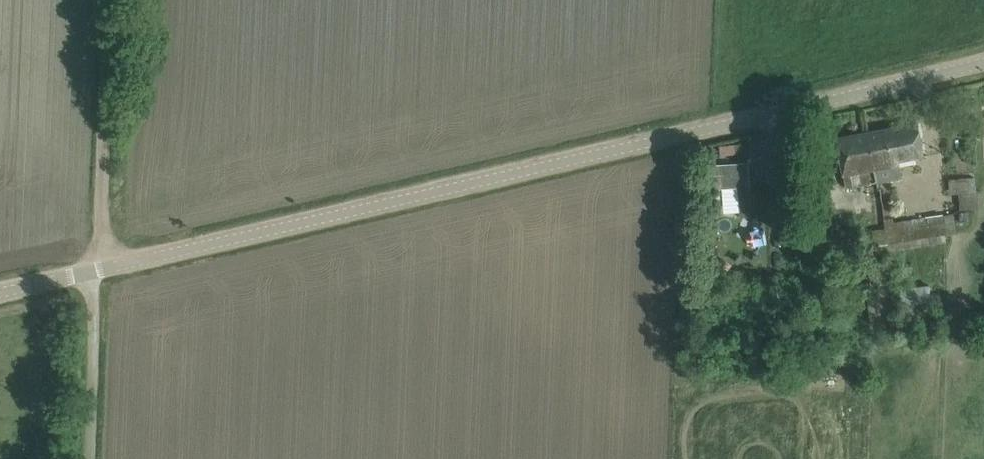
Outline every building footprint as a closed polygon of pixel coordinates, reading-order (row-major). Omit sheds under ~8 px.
[(874,170),(876,182),(902,177),(899,160),(925,155),(918,123),(869,133),(876,169),(874,170)] [(837,139),(841,159),(847,187),(876,182),(874,170),(876,169),(869,133),(837,139)] [(750,187),(749,163),(720,164),(710,165),(711,189),(722,189),(739,188),(741,217),(752,216),(750,187)] [(958,193),(960,209),(977,208),(974,178),(948,180),(949,194),(958,193)] [(892,219),(885,221),(884,221),(885,228),(886,227),(889,251),(944,241),(940,216),(893,223),(892,219)] [(876,253),(889,251),(886,227),(885,228),(871,230),(872,237),(864,238),(866,250),(875,249),(876,253)] [(695,252),(710,250),(709,240),(694,241),(695,252)] [(852,270),(848,260),(832,264),(835,274),(852,270)] [(822,302),(821,293),(810,295),(812,304),(822,302)] [(903,322),(934,319),(932,294),(900,296),(903,322)] [(846,336),(860,335),(859,321),(845,322),(846,336)]
